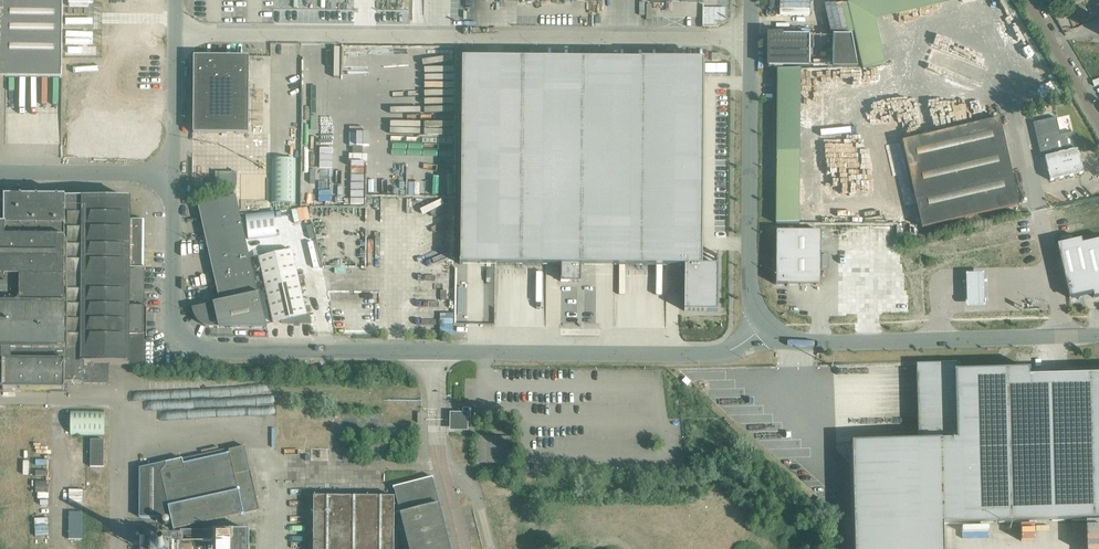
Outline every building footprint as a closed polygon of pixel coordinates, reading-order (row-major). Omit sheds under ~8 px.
[(61,78),(62,78),(62,95),(85,95),(85,130),(156,130),(156,0),(0,0),(0,77),(61,78)] [(810,13),(810,0),(780,0),(780,13),(810,13)] [(847,4),(862,69),(885,64),(875,21),(870,0),(864,0),(847,4)] [(725,7),(703,7),(703,24),(715,24),(714,20),(725,20),(725,7)] [(429,9),(429,23),(448,23),(448,9),(429,9)] [(768,35),(768,51),(810,51),(810,35),(768,35)] [(832,35),(832,51),(854,51),(851,35),(832,35)] [(810,51),(768,51),(768,67),(809,68),(810,51)] [(857,68),(854,51),(832,51),(832,68),(857,68)] [(193,56),(193,133),(248,133),(249,56),(193,56)] [(460,261),(459,261),(459,264),(462,264),(462,263),(561,264),(561,282),(580,282),(581,264),(684,265),(684,311),(707,311),(717,311),(717,298),(718,254),(716,254),(716,265),(707,265),(707,264),(701,264),(701,187),(703,60),(644,60),(644,59),(640,59),(640,60),(530,59),(462,58),(460,261)] [(727,72),(727,63),(706,63),(706,71),(727,72)] [(1033,150),(1057,146),(1055,138),(1064,136),(1060,114),(1037,118),(1039,127),(1029,129),(1033,150)] [(999,119),(902,141),(922,228),(1019,205),(999,119)] [(1077,150),(1044,157),(1050,181),(1082,173),(1077,150)] [(777,222),(798,223),(799,159),(790,159),(790,166),(778,165),(777,222)] [(235,195),(199,203),(220,300),(257,292),(240,216),(235,195)] [(65,196),(65,197),(63,364),(108,364),(143,364),(143,335),(146,335),(147,308),(143,308),(144,267),(145,267),(143,267),(144,246),(144,218),(131,218),(130,219),(129,219),(129,198),(77,198),(77,196),(65,196)] [(63,364),(65,197),(4,197),(4,212),(0,212),(0,363),(2,363),(63,364)] [(311,228),(299,231),(303,248),(308,247),(315,245),(311,228)] [(787,286),(787,285),(820,285),(821,231),(776,231),(775,275),(774,275),(774,276),(775,276),(775,285),(787,285),(787,286)] [(258,234),(245,237),(247,246),(260,243),(258,234)] [(1068,298),(1091,293),(1080,244),(1081,244),(1080,239),(1055,245),(1068,298)] [(1091,293),(1092,298),(1098,296),(1098,239),(1081,244),(1080,244),(1091,293)] [(315,245),(308,247),(313,268),(320,266),(315,245)] [(258,257),(263,279),(297,271),(291,249),(258,257)] [(263,279),(273,322),(282,320),(282,323),(310,323),(308,314),(306,314),(297,271),(263,279)] [(983,273),(966,274),(966,284),(967,307),(984,306),(983,284),(983,273)] [(360,300),(360,275),(332,275),(331,300),(360,300)] [(267,328),(259,293),(192,308),(193,312),(194,316),(197,320),(200,323),(204,325),(209,327),(213,327),(267,328)] [(338,304),(337,332),(372,332),(372,305),(338,304)] [(63,364),(2,363),(2,370),(2,390),(51,390),(51,392),(66,392),(66,383),(108,384),(108,364),(63,364)] [(943,524),(1098,520),(1098,375),(1028,377),(1028,372),(1029,372),(1029,369),(1026,369),(1026,370),(957,372),(957,371),(956,371),(956,363),(916,364),(918,442),(855,443),(855,442),(852,442),(852,443),(851,443),(854,548),(944,548),(943,524)] [(685,377),(682,381),(687,385),(690,381),(685,377)] [(464,422),(474,422),(474,407),(464,407),(459,407),(458,412),(458,416),(457,417),(456,417),(455,418),(454,419),(454,420),(453,421),(453,422),(453,423),(454,423),(454,424),(455,425),(455,426),(456,426),(457,427),(458,427),(459,427),(460,427),(461,426),(462,426),(463,425),(463,424),(463,423),(464,422)] [(70,410),(70,435),(104,435),(104,427),(104,418),(104,411),(70,410)] [(510,436),(476,436),(476,463),(509,463),(510,436)] [(91,465),(105,465),(105,438),(90,438),(91,465)] [(139,518),(170,517),(173,530),(259,510),(245,446),(228,450),(229,453),(226,453),(225,449),(139,468),(139,518)] [(35,494),(47,494),(47,459),(36,459),(35,494)] [(394,487),(410,548),(450,548),(431,477),(394,487)] [(313,496),(312,548),(394,548),(394,496),(313,496)] [(825,512),(830,507),(819,497),(814,502),(825,512)] [(1074,526),(1074,538),(1098,537),(1098,526),(1074,526)] [(180,537),(180,543),(213,544),(213,547),(194,547),(194,548),(249,548),(249,531),(180,530),(180,537)] [(151,535),(151,545),(170,545),(170,535),(151,535)]
